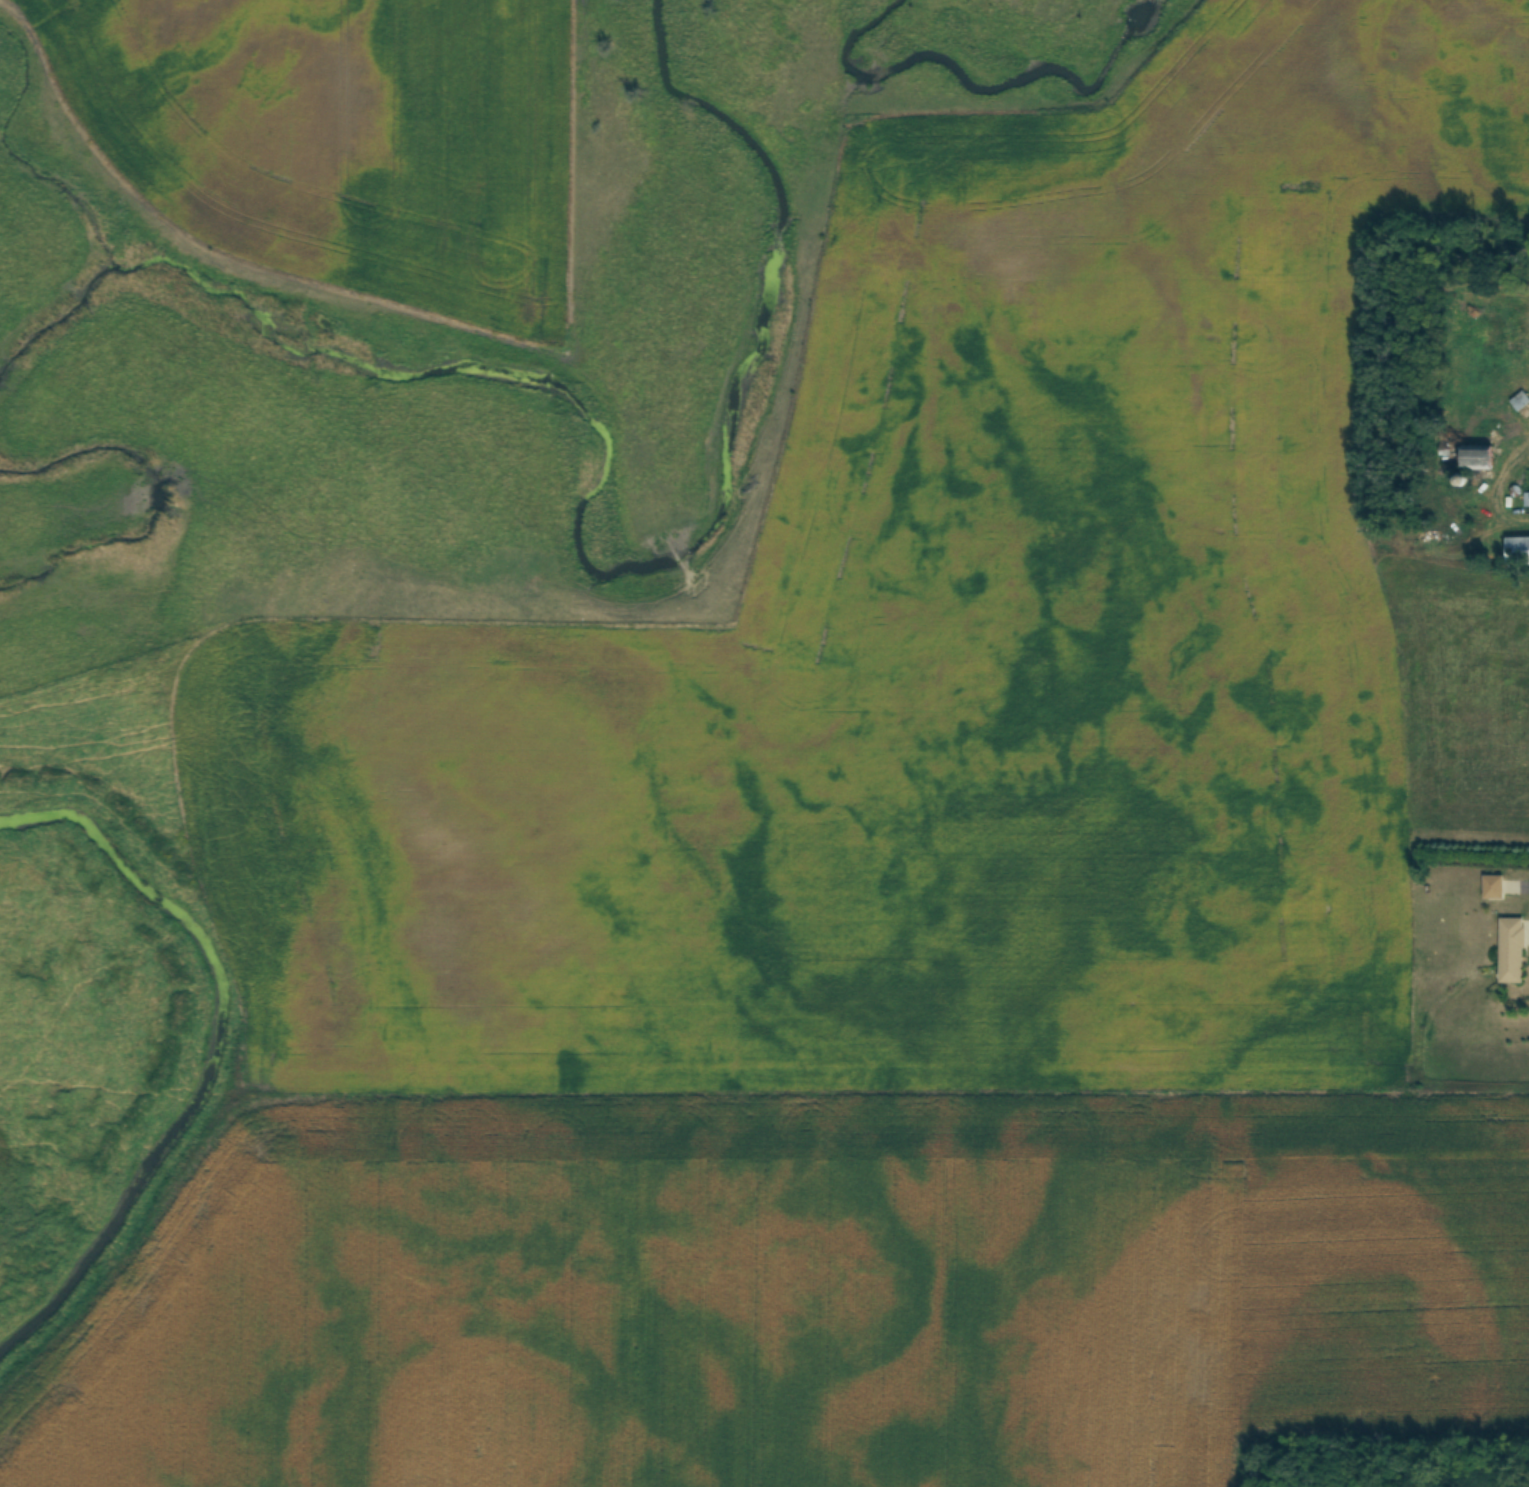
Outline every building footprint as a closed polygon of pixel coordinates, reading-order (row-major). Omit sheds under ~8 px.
[(1519,413),(1528,401),(1528,398),(1518,389),(1507,402),(1519,413)] [(1442,446),(1441,471),(1456,471),(1455,487),(1466,488),(1467,471),(1496,472),(1497,447),(1442,446)] [(1506,538),(1506,564),(1528,564),(1528,538),(1506,538)] [(1484,899),(1504,899),(1504,876),(1484,876),(1484,899)] [(1500,982),(1525,982),(1525,919),(1500,919),(1500,982)]
